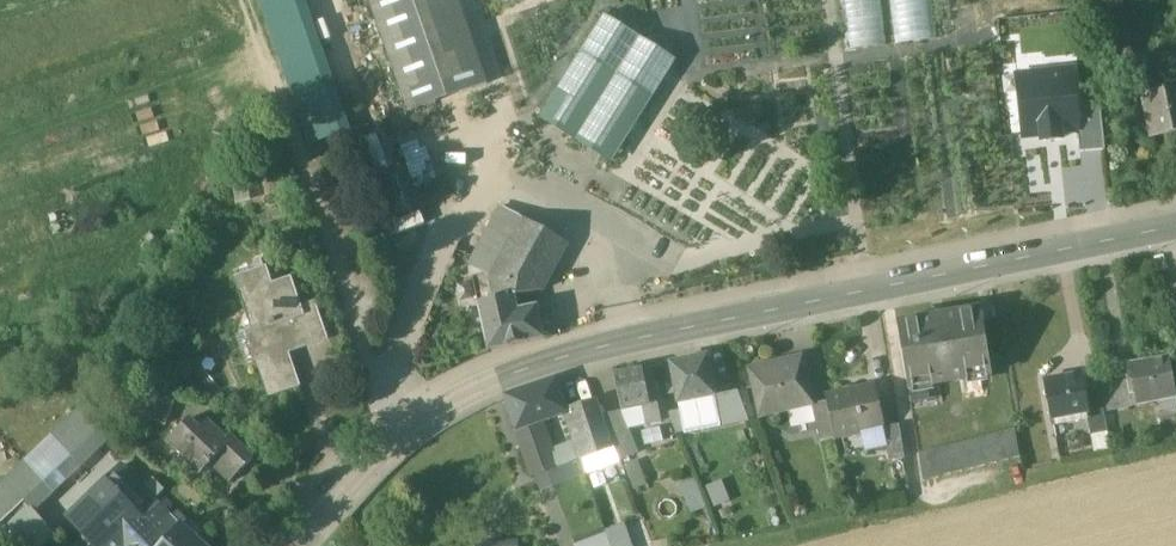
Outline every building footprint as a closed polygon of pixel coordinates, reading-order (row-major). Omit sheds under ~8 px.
[(408,112),(487,85),(458,0),(370,0),(408,112)] [(852,51),(888,46),(882,0),(845,0),(852,51)] [(898,44),(937,39),(933,0),(893,0),(898,44)] [(676,62),(608,21),(548,122),(616,163),(676,62)] [(1061,134),(1079,133),(1076,111),(1072,71),(1018,76),(1024,138),(1042,136),(1043,142),(1062,140),(1061,134)] [(1140,80),(1143,97),(1175,90),(1175,72),(1140,80)] [(1143,97),(1152,139),(1175,134),(1175,90),(1143,97)] [(1081,153),(1105,151),(1101,109),(1076,111),(1079,133),(1081,153)] [(502,208),(471,266),(473,278),(495,274),(524,219),(502,208)] [(394,248),(422,238),(414,215),(386,225),(394,248)] [(495,274),(492,279),(515,294),(515,297),(541,292),(568,244),(524,219),(495,274)] [(302,312),(292,284),(272,290),(263,264),(237,273),(255,327),(250,329),(271,393),(298,384),(286,351),(304,344),(295,316),(302,314),(302,312)] [(495,274),(473,278),(479,304),(515,297),(515,294),(492,279),(495,274)] [(515,297),(479,304),(489,352),(545,340),(538,307),(519,313),(515,297)] [(315,307),(302,312),(302,314),(295,316),(304,344),(325,337),(315,307)] [(981,312),(898,325),(909,388),(991,375),(981,312)] [(708,356),(671,364),(675,383),(677,393),(679,404),(703,399),(716,396),(708,356)] [(802,358),(749,369),(760,418),(812,406),(813,406),(802,358)] [(1130,366),(1133,381),(1137,404),(1138,405),(1158,401),(1175,397),(1175,391),(1170,358),(1130,366)] [(642,370),(614,376),(622,411),(642,407),(649,405),(649,404),(642,370)] [(1083,375),(1045,382),(1052,420),(1088,414),(1090,413),(1085,389),(1083,375)] [(556,380),(506,398),(517,432),(518,431),(535,425),(566,412),(556,380)] [(1137,404),(1133,381),(1127,382),(1132,405),(1137,404)] [(1127,382),(1113,384),(1118,411),(1132,408),(1132,405),(1127,382)] [(675,383),(666,385),(668,395),(677,393),(675,383)] [(1113,384),(1099,387),(1104,413),(1114,411),(1118,411),(1113,384)] [(874,386),(827,397),(837,439),(884,428),(874,386)] [(177,399),(149,387),(137,414),(165,426),(177,399)] [(1099,387),(1085,389),(1090,413),(1088,414),(1092,438),(1108,435),(1104,413),(1099,387)] [(716,396),(703,399),(706,413),(682,418),(685,432),(722,424),(717,402),(716,396)] [(750,423),(740,397),(726,400),(730,423),(731,427),(750,423)] [(1158,401),(1160,412),(1175,409),(1175,397),(1158,401)] [(726,400),(717,402),(722,424),(730,423),(726,400)] [(595,402),(566,412),(580,458),(580,460),(582,459),(609,449),(595,402)] [(813,406),(812,406),(820,440),(835,437),(827,402),(813,406)] [(658,403),(649,404),(649,405),(642,407),(646,426),(661,423),(658,403)] [(0,490),(0,527),(26,503),(35,513),(117,435),(89,404),(0,490)] [(1114,411),(1104,413),(1108,435),(1109,441),(1119,439),(1114,411)] [(624,418),(605,420),(621,460),(638,452),(624,418)] [(189,420),(167,443),(179,454),(201,432),(189,420)] [(535,425),(518,431),(522,445),(539,438),(535,425)] [(899,426),(884,428),(890,461),(905,459),(899,426)] [(1015,431),(919,455),(924,482),(1020,458),(1015,431)] [(218,433),(211,441),(201,432),(179,454),(201,475),(211,465),(217,471),(218,470),(231,483),(253,459),(230,436),(226,440),(218,433)] [(539,438),(522,445),(525,454),(542,447),(539,438)] [(545,455),(542,447),(525,454),(533,477),(573,462),(575,462),(574,460),(576,459),(571,446),(545,455)] [(576,459),(574,460),(575,462),(573,462),(579,478),(587,474),(582,459),(580,460),(580,458),(576,459)] [(122,468),(70,518),(95,545),(163,545),(180,526),(176,522),(122,468)] [(680,483),(690,512),(706,506),(695,478),(680,483)] [(720,480),(706,485),(714,505),(728,500),(720,480)] [(26,503),(0,527),(0,537),(8,545),(41,545),(52,534),(53,535),(54,534),(35,513),(26,503)] [(194,531),(180,518),(176,522),(180,526),(190,535),(194,531)] [(625,522),(605,528),(611,545),(633,545),(625,522)] [(180,526),(163,545),(202,545),(190,535),(180,526)]
